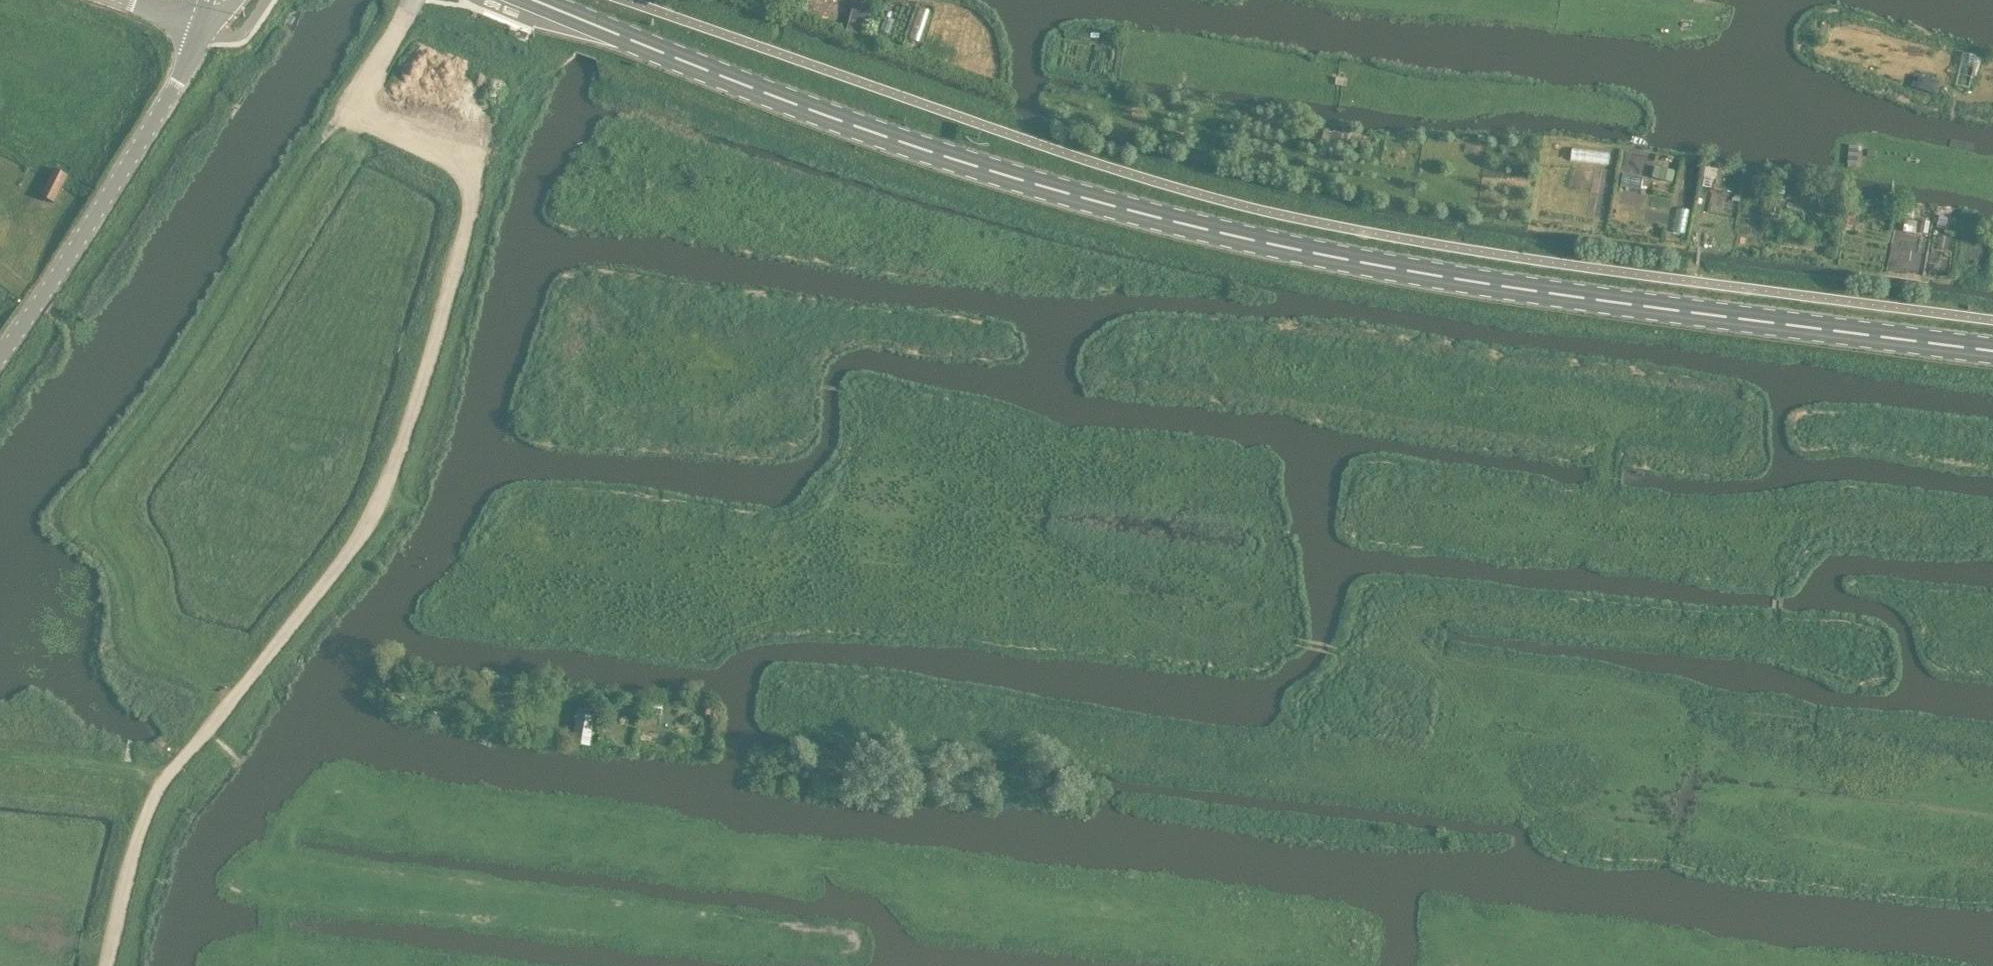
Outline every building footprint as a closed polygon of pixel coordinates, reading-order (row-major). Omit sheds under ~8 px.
[(868,1),(863,0),(854,0),(843,36),(860,41),(871,2),(868,1)] [(32,189),(54,200),(67,173),(54,167),(49,177),(40,173),(32,189)] [(1766,182),(1741,181),(1741,172),(1711,171),(1710,199),(1765,201),(1766,182)] [(1920,263),(1924,207),(1908,206),(1907,222),(1897,222),(1894,262),(1920,263)] [(1934,219),(1927,256),(1950,260),(1957,223),(1934,219)] [(1887,255),(1890,232),(1869,229),(1866,253),(1887,255)]
